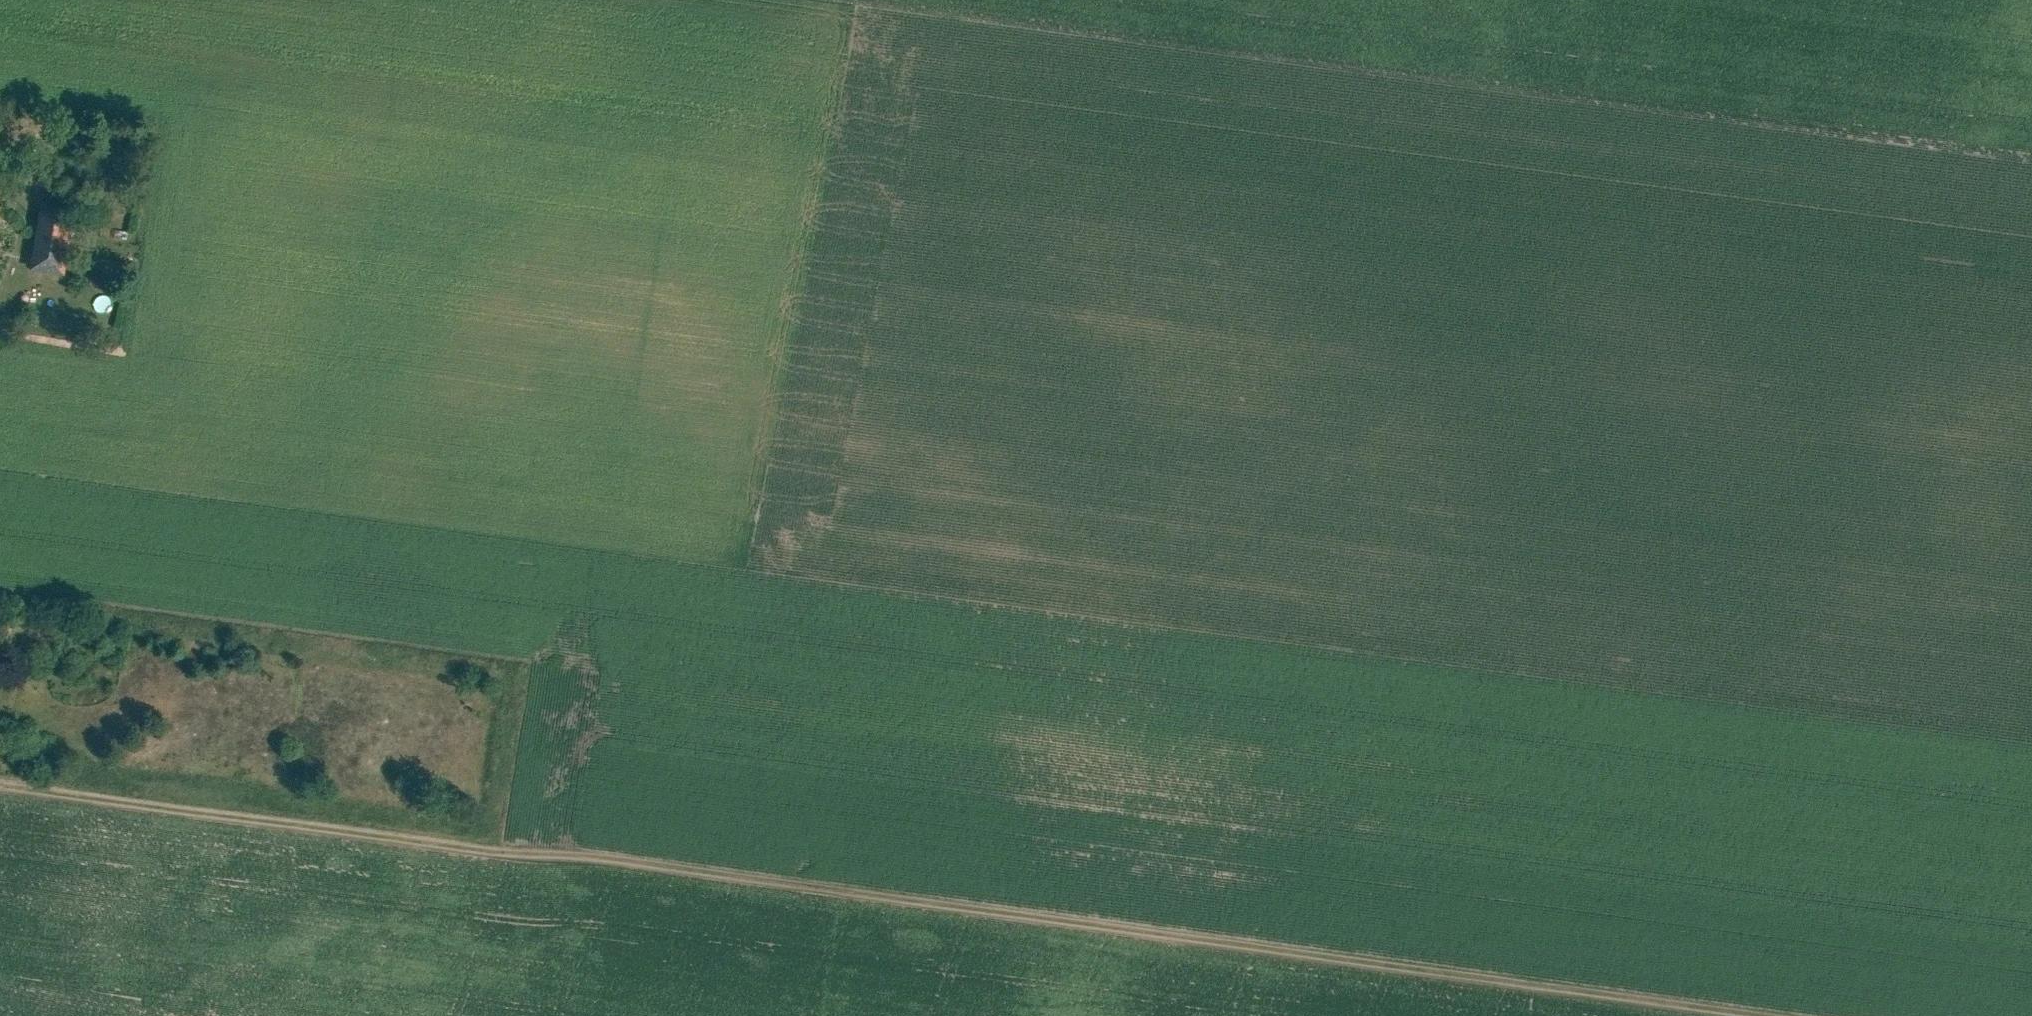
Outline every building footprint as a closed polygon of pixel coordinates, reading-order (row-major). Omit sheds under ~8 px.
[(42,198),(32,270),(65,275),(76,203),(42,198)]
